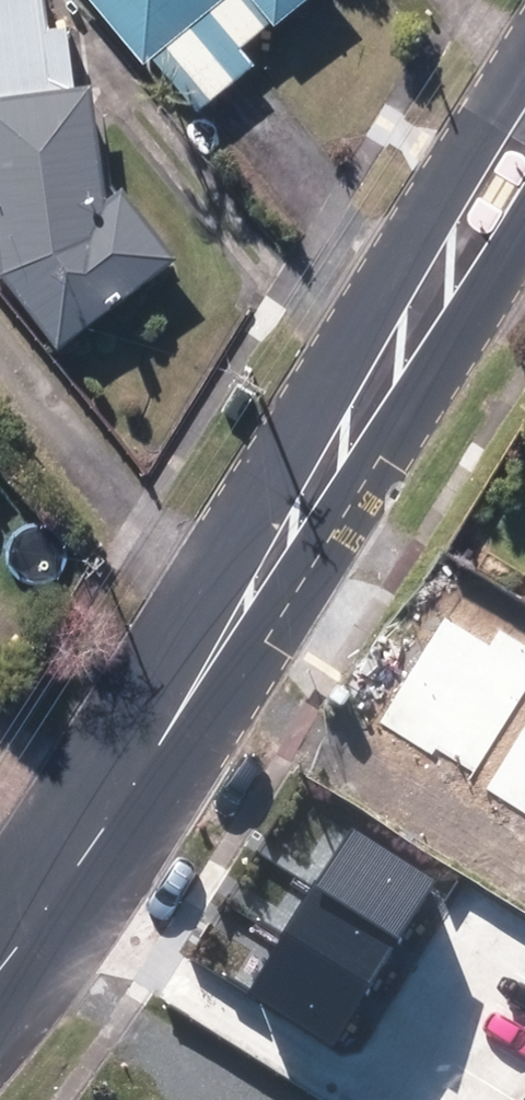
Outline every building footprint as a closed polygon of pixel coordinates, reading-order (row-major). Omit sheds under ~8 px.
[(58,358),(178,265),(122,193),(106,205),(90,92),(78,93),(69,33),(45,36),(40,0),(10,0),(0,2),(0,283),(58,358)] [(199,118),(253,72),(239,55),(272,28),(276,32),(314,0),(84,0),(144,72),(153,62),(199,118)] [(444,617),(379,721),(432,754),(436,747),(476,771),(524,692),(524,645),(500,630),(490,646),(444,617)] [(486,788),(524,813),(524,727),(486,788)] [(353,829),(316,888),(400,939),(436,880),(353,829)] [(312,885),(282,934),(370,988),(400,939),(316,888),(312,885)] [(246,993),(334,1046),(370,988),(282,934),(246,993)]
